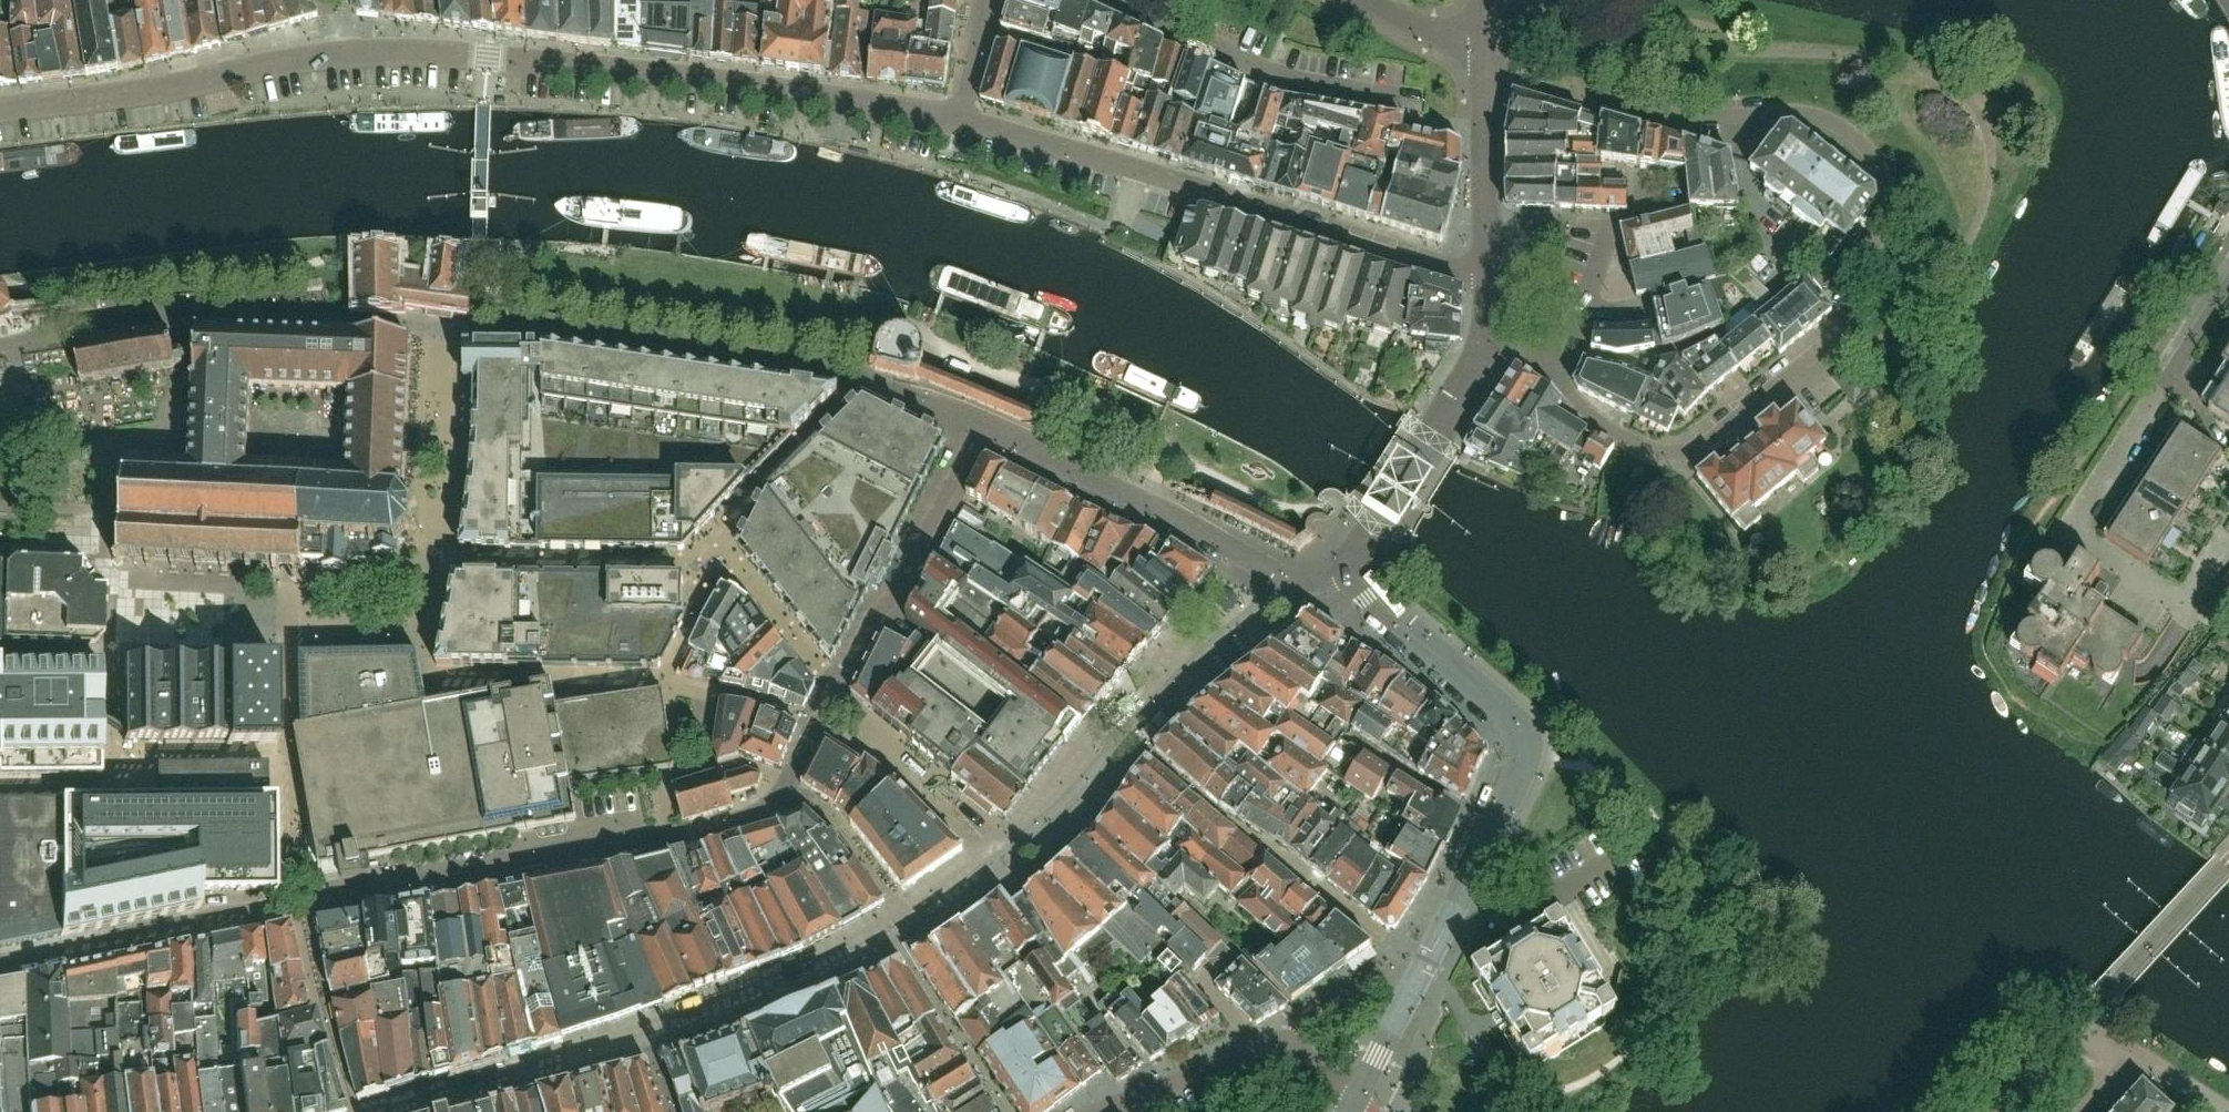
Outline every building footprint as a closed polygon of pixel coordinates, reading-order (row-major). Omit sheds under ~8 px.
[(75,0),(36,0),(13,2),(16,36),(35,35),(50,33),(58,81),(85,78),(88,78),(75,0)] [(110,20),(108,7),(107,0),(75,0),(88,78),(120,72),(120,71),(110,20)] [(136,16),(132,0),(107,0),(108,7),(110,20),(120,71),(144,66),(136,16)] [(160,0),(135,0),(147,64),(170,60),(160,0)] [(187,3),(186,0),(160,0),(170,60),(194,55),(196,54),(187,3)] [(214,0),(205,0),(187,3),(196,54),(223,48),(222,46),(214,0)] [(226,45),(248,38),(241,0),(218,0),(226,45)] [(248,38),(271,31),(262,0),(241,0),(248,38)] [(282,0),(262,0),(271,31),(292,24),(282,0)] [(311,0),(282,0),(292,24),(318,16),(311,0)] [(383,17),(380,0),(352,0),(355,13),(383,17)] [(395,0),(380,0),(383,17),(398,19),(395,0)] [(398,19),(415,21),(416,22),(413,0),(395,0),(398,19)] [(441,0),(413,0),(416,22),(444,25),(441,4),(441,0)] [(441,4),(444,25),(444,27),(473,30),(471,0),(441,0),(441,4)] [(473,30),(497,34),(495,0),(471,0),(473,30)] [(526,0),(495,0),(497,34),(527,37),(526,0)] [(527,37),(617,48),(617,0),(526,0),(527,37)] [(618,48),(647,52),(648,0),(619,0),(618,48)] [(676,0),(648,0),(647,52),(676,56),(676,0)] [(676,56),(704,60),(707,0),(676,0),(676,56)] [(737,0),(707,0),(704,60),(710,61),(734,63),(737,0)] [(762,0),(737,0),(734,63),(760,67),(762,0)] [(799,0),(781,0),(778,24),(766,23),(763,67),(775,68),(776,69),(788,70),(787,72),(794,73),(799,0)] [(839,0),(799,0),(794,73),(800,73),(814,74),(825,75),(834,6),(838,6),(839,0)] [(869,14),(859,13),(860,0),(839,0),(838,6),(830,76),(861,79),(869,14)] [(930,13),(957,16),(959,0),(931,0),(930,13)] [(1066,0),(1011,0),(1010,5),(1041,14),(1053,18),(1060,20),(1066,0)] [(1081,42),(1090,10),(1090,9),(1076,0),(1066,0),(1060,20),(1053,18),(1049,30),(1081,42)] [(2201,0),(2174,0),(2213,53),(2228,41),(2228,38),(2201,0)] [(1049,30),(1053,18),(1041,14),(1010,5),(1003,28),(1028,35),(1046,40),(1049,30)] [(1108,45),(1115,21),(1090,10),(1081,42),(1080,45),(1093,48),(1096,39),(1108,45)] [(953,40),(957,16),(930,13),(926,37),(925,47),(931,48),(933,37),(953,40)] [(894,43),(897,19),(877,17),(874,40),(894,43)] [(918,36),(919,22),(897,19),(894,43),(913,45),(916,46),(918,36)] [(1136,58),(1144,34),(1115,21),(1108,45),(1100,68),(1109,71),(1111,63),(1109,62),(1110,59),(1113,60),(1116,49),(1136,58)] [(10,25),(0,25),(0,87),(16,85),(10,25)] [(1024,50),(1028,35),(1003,28),(998,42),(1024,50)] [(50,33),(35,35),(43,82),(58,81),(50,33)] [(1153,84),(1164,44),(1144,34),(1136,58),(1131,77),(1130,77),(1127,88),(1150,96),(1151,93),(1153,84)] [(43,82),(35,35),(16,36),(21,84),(43,82)] [(927,88),(932,48),(931,48),(925,47),(926,37),(918,36),(916,46),(913,45),(908,86),(927,88)] [(927,88),(947,91),(953,40),(933,37),(931,48),(932,48),(927,88)] [(888,84),(894,43),(874,40),(869,81),(871,81),(888,84)] [(1015,78),(1024,50),(998,42),(992,64),(1003,68),(1001,73),(1015,78)] [(908,86),(913,45),(894,43),(888,84),(908,86)] [(1177,91),(1189,56),(1164,44),(1153,84),(1169,88),(1177,91)] [(1067,88),(1073,71),(1075,64),(1024,50),(1015,78),(1006,109),(1055,124),(1056,124),(1067,88)] [(1196,120),(1213,67),(1190,56),(1189,56),(1177,91),(1174,104),(1171,112),(1196,120)] [(1080,132),(1100,68),(1076,60),(1075,64),(1073,71),(1067,88),(1056,124),(1080,132)] [(2215,63),(2217,174),(2228,174),(2228,63),(2215,63)] [(1006,109),(1015,78),(1001,73),(1003,68),(992,64),(981,102),(1006,109)] [(1231,132),(1238,108),(1239,108),(1240,106),(1239,105),(1245,82),(1213,67),(1196,120),(1220,128),(1231,132)] [(1110,142),(1127,88),(1130,77),(1109,71),(1100,68),(1080,132),(1110,142)] [(1169,88),(1153,84),(1151,93),(1150,96),(1151,96),(1165,101),(1169,88)] [(1132,148),(1151,96),(1150,96),(1127,88),(1110,142),(1132,149),(1132,148)] [(1279,121),(1285,101),(1266,92),(1257,123),(1253,137),(1272,143),(1279,121)] [(1579,112),(1513,93),(1510,113),(1509,117),(1579,124),(1579,112)] [(1157,156),(1171,112),(1174,104),(1165,101),(1151,96),(1132,148),(1156,156),(1157,156)] [(1301,127),(1303,122),(1308,104),(1285,101),(1279,121),(1301,127)] [(1358,138),(1365,114),(1308,104),(1303,122),(1319,127),(1344,134),(1358,138)] [(1182,163),(1190,137),(1196,120),(1171,112),(1157,156),(1182,164),(1182,163)] [(1598,152),(1602,118),(1579,112),(1579,124),(1579,141),(1576,140),(1573,157),(1579,158),(1579,162),(1598,159),(1599,152),(1598,152)] [(1402,158),(1410,133),(1401,131),(1403,118),(1365,114),(1358,138),(1352,157),(1356,158),(1386,168),(1391,154),(1402,158)] [(432,116),(321,127),(324,149),(434,138),(432,116)] [(648,124),(550,116),(548,138),(646,146),(648,124)] [(1579,141),(1579,124),(1509,117),(1506,137),(1506,141),(1576,140),(1579,141)] [(1619,162),(1622,124),(1602,118),(1598,152),(1599,152),(1603,153),(1602,160),(1619,162)] [(1235,151),(1240,134),(1237,135),(1231,132),(1220,128),(1196,120),(1190,137),(1182,163),(1226,177),(1235,152),(1235,151)] [(1258,187),(1267,162),(1271,147),(1272,143),(1253,137),(1257,123),(1240,134),(1235,151),(1235,152),(1226,177),(1258,187)] [(1639,164),(1641,129),(1641,130),(1622,124),(1619,162),(1639,164)] [(1660,168),(1661,135),(1654,133),(1652,128),(1645,126),(1641,129),(1639,164),(1639,167),(1660,169),(1659,168),(1660,168)] [(1339,153),(1344,134),(1319,127),(1314,146),(1339,153)] [(1798,205),(1834,158),(1832,157),(1832,158),(1822,150),(1810,140),(1809,140),(1792,127),(1782,129),(1773,142),(1772,141),(1762,155),(1754,166),(1753,166),(1750,170),(1754,172),(1766,181),(1764,184),(1764,189),(1779,200),(1782,200),(1786,195),(1798,205)] [(815,150),(728,132),(724,154),(810,172),(815,150)] [(1413,160),(1419,134),(1410,132),(1410,133),(1402,158),(1413,160)] [(1422,162),(1428,137),(1419,134),(1413,160),(1422,162)] [(212,135),(124,145),(127,167),(215,157),(212,135)] [(1686,171),(1683,142),(1661,135),(1660,168),(1686,171)] [(1296,198),(1311,145),(1313,140),(1299,136),(1295,149),(1289,148),(1281,146),(1280,150),(1271,147),(1267,162),(1258,187),(1296,198)] [(1433,165),(1438,138),(1436,137),(1436,138),(1428,137),(1422,162),(1433,165)] [(1461,157),(1461,152),(1462,152),(1462,150),(1461,150),(1461,146),(1462,146),(1462,144),(1461,144),(1461,143),(1438,138),(1433,165),(1461,173),(1461,172),(1461,170),(1461,165),(1462,165),(1462,164),(1461,164),(1461,159),(1462,159),(1462,157),(1461,157)] [(1573,157),(1576,140),(1506,141),(1505,163),(1558,161),(1569,160),(1572,161),(1573,159),(1573,157)] [(1740,208),(1731,158),(1731,155),(1727,154),(1727,155),(1713,151),(1713,150),(1700,146),(1699,147),(1687,143),(1686,143),(1683,142),(1686,171),(1690,207),(1740,208)] [(1350,176),(1354,164),(1356,158),(1352,157),(1339,153),(1314,146),(1311,145),(1296,198),(1322,206),(1337,211),(1349,176),(1350,176)] [(0,157),(0,180),(108,169),(106,146),(0,157)] [(933,178),(847,156),(842,177),(927,199),(933,178)] [(1452,208),(1460,179),(1461,173),(1433,165),(1422,162),(1413,160),(1402,158),(1401,157),(1392,189),(1423,199),(1452,208)] [(1866,212),(1875,200),(1874,190),(1859,178),(1859,177),(1846,168),(1845,168),(1835,160),(1836,160),(1834,158),(1798,205),(1793,212),(1820,233),(1812,244),(1831,259),(1832,257),(1831,257),(1835,252),(1836,252),(1837,251),(1837,250),(1839,247),(1840,247),(1841,246),(1841,245),(1844,241),(1845,241),(1847,238),(1846,238),(1856,225),(1857,225),(1866,213),(1866,212)] [(1601,175),(1601,160),(1598,159),(1579,162),(1572,161),(1569,160),(1558,161),(1556,181),(1554,209),(1578,209),(1579,180),(1600,181),(1604,181),(1603,178),(1601,175)] [(1556,181),(1558,161),(1505,163),(1505,166),(1506,166),(1506,176),(1505,176),(1505,178),(1506,178),(1556,181)] [(1384,174),(1354,164),(1350,176),(1379,186),(1380,185),(1384,174)] [(2158,281),(2216,186),(2197,175),(2139,269),(2158,281)] [(1367,220),(1379,186),(1350,176),(1349,176),(1337,211),(1365,220),(1367,220)] [(1554,209),(1556,181),(1506,178),(1507,203),(1512,208),(1548,209),(1554,209)] [(1599,209),(1600,181),(1579,180),(1578,209),(1599,209)] [(1626,181),(1604,181),(1600,181),(1599,209),(1626,210),(1626,181)] [(1056,223),(952,185),(944,206),(1048,244),(1056,223)] [(1452,208),(1423,199),(1392,189),(1380,185),(1379,186),(1367,220),(1376,222),(1442,242),(1452,208)] [(676,208),(591,197),(579,198),(569,200),(560,205),(554,211),(561,217),(569,223),(578,226),(589,227),(673,235),(684,233),(690,229),(693,224),(693,217),(690,213),(676,208)] [(1206,270),(1224,217),(1200,209),(1198,215),(1189,212),(1175,253),(1185,256),(1183,263),(1206,270)] [(1698,228),(1692,230),(1686,211),(1622,228),(1622,227),(1620,228),(1620,229),(1621,229),(1630,269),(1675,258),(1705,250),(1698,228)] [(1250,290),(1271,232),(1224,217),(1206,270),(1204,276),(1250,290)] [(1295,312),(1317,246),(1271,232),(1250,290),(1248,297),(1265,303),(1263,310),(1279,315),(1281,308),(1295,312)] [(876,278),(884,272),(877,263),(872,258),(865,255),(763,234),(755,234),(749,236),(746,241),(746,249),(750,252),(754,254),(860,278),(867,279),(876,278)] [(1347,321),(1367,262),(1317,246),(1295,312),(1293,318),(1308,323),(1306,330),(1323,335),(1325,328),(1343,334),(1347,321)] [(1713,277),(1705,250),(1675,258),(1630,269),(1636,295),(1650,292),(1678,287),(1713,277)] [(400,312),(401,301),(401,275),(401,251),(357,251),(356,312),(400,312)] [(457,298),(462,257),(436,253),(432,279),(430,298),(429,305),(427,316),(454,319),(454,312),(471,314),(473,300),(457,298)] [(1400,312),(1412,276),(1367,262),(1347,321),(1393,336),(1394,331),(1402,334),(1408,315),(1400,312)] [(1060,310),(951,267),(944,266),(938,267),(932,269),(929,275),(929,281),(931,288),(936,294),(1052,336),(1061,336),(1068,334),(1074,330),(1073,322),(1069,316),(1060,310)] [(1768,295),(1738,269),(1730,278),(1760,304),(1768,295)] [(430,298),(432,279),(401,275),(401,301),(429,305),(430,298)] [(1456,342),(1458,317),(1461,318),(1464,292),(1412,277),(1409,306),(1411,307),(1411,311),(1414,311),(1411,336),(1411,337),(1427,339),(1425,353),(1442,355),(1451,341),(1456,342)] [(1811,329),(1832,312),(1804,278),(1753,320),(1773,346),(1780,355),(1801,338),(1812,329),(1811,329)] [(2086,387),(2149,296),(2131,283),(2068,375),(2086,387)] [(1723,325),(1709,286),(1681,293),(1678,287),(1650,292),(1658,324),(1663,347),(1675,344),(1692,338),(1723,325)] [(9,300),(7,297),(5,293),(5,292),(1,287),(0,287),(0,322),(10,319),(12,316),(13,316),(13,313),(11,308),(11,306),(9,300)] [(1773,346),(1753,320),(1732,337),(1728,332),(1717,342),(1738,370),(1742,365),(1756,354),(1760,356),(1773,346)] [(1661,347),(1658,325),(1651,326),(1651,325),(1617,330),(1595,326),(1591,350),(1617,354),(1654,349),(1654,348),(1661,347)] [(408,338),(196,329),(196,334),(194,385),(193,424),(192,442),(224,443),(223,465),(214,464),(213,481),(400,492),(402,488),(408,338)] [(187,361),(186,352),(173,354),(170,338),(169,332),(75,347),(75,348),(81,383),(85,383),(101,380),(176,368),(176,367),(183,366),(187,361)] [(880,343),(878,346),(878,348),(875,358),(879,367),(891,370),(909,375),(910,378),(917,379),(920,376),(921,372),(924,359),(924,358),(924,355),(924,352),(923,349),(922,347),(921,344),(920,342),(918,340),(916,338),(913,336),(911,335),(908,334),(906,333),(903,333),(900,333),(897,333),(894,333),(891,334),(889,336),(886,337),(884,339),(882,341),(880,343)] [(1738,370),(1717,342),(1715,339),(1683,358),(1693,370),(1690,372),(1708,395),(1738,370)] [(454,576),(436,666),(464,666),(659,669),(682,626),(683,626),(683,620),(707,572),(759,573),(832,665),(872,585),(878,588),(878,590),(880,591),(898,556),(896,555),(895,556),(889,552),(947,439),(863,396),(861,395),(838,388),(818,385),(544,345),(475,345),(465,344),(464,380),(474,380),(474,393),(458,393),(456,576),(454,576)] [(2207,386),(2220,394),(2208,413),(2228,426),(2228,351),(2207,386)] [(1197,394),(1111,355),(1104,354),(1098,356),(1094,361),(1093,367),(1096,372),(1188,413),(1194,413),(1198,409),(1200,404),(1201,398),(1197,394)] [(1708,395),(1690,372),(1679,358),(1661,361),(1654,382),(1647,397),(1659,403),(1664,393),(1684,416),(1708,395)] [(1647,397),(1654,382),(1623,369),(1585,361),(1574,386),(1579,393),(1637,419),(1647,397)] [(1520,416),(1542,381),(1517,365),(1495,400),(1520,416)] [(1854,377),(1846,367),(1833,378),(1854,404),(1882,382),(1868,365),(1854,377)] [(1588,431),(1555,410),(1562,399),(1542,381),(1520,416),(1517,421),(1538,434),(1559,446),(1573,454),(1588,431)] [(1680,412),(1659,403),(1647,397),(1637,419),(1670,435),(1680,412)] [(1559,446),(1538,434),(1517,421),(1520,416),(1495,400),(1476,429),(1503,444),(1489,465),(1508,473),(1509,471),(1523,477),(1530,459),(1546,468),(1549,462),(1556,451),(1559,446)] [(1811,455),(1827,442),(1797,406),(1780,420),(1773,412),(1757,426),(1763,434),(1796,475),(1804,484),(1819,471),(1819,465),(1811,455)] [(2221,455),(2177,425),(2164,444),(2209,473),(2221,455)] [(1489,465),(1503,444),(1476,429),(1466,446),(1481,455),(1478,461),(1489,465)] [(1600,471),(1614,447),(1588,431),(1573,454),(1600,471)] [(1754,510),(1796,475),(1763,434),(1720,469),(1714,462),(1697,476),(1733,520),(1734,519),(1745,532),(1761,518),(1754,510)] [(410,503),(400,492),(213,481),(214,464),(223,465),(224,443),(192,442),(192,447),(191,455),(191,463),(164,462),(164,456),(160,456),(159,461),(126,460),(125,476),(120,475),(120,480),(124,480),(122,523),(117,523),(117,527),(121,528),(121,535),(120,546),(119,556),(114,561),(117,564),(121,560),(146,561),(146,568),(151,568),(151,561),(171,562),(171,569),(176,569),(176,563),(197,564),(196,570),(201,571),(202,564),(222,565),(222,572),(227,572),(227,565),(247,566),(247,573),(252,573),(252,567),(274,567),(274,574),(279,574),(279,568),(290,568),(298,569),(303,574),(307,571),(303,565),(304,537),(323,538),(323,545),(328,545),(328,538),(347,539),(346,546),(352,547),(352,540),(370,540),(370,547),(375,548),(375,541),(393,542),(395,548),(398,547),(400,546),(398,539),(409,529),(416,532),(418,527),(410,524),(411,508),(418,506),(417,501),(410,503)] [(2209,473),(2164,444),(2152,462),(2197,492),(2209,473)] [(1556,451),(1549,462),(1557,467),(1564,455),(1556,451)] [(1004,518),(1025,478),(985,458),(984,460),(985,460),(965,496),(1004,518)] [(2197,492),(2152,462),(2140,481),(2185,510),(2197,492)] [(1037,538),(1058,495),(1025,478),(1004,518),(1037,538)] [(2185,510),(2140,481),(2128,499),(2173,528),(2185,510)] [(1066,525),(1076,504),(1058,495),(1037,538),(1055,548),(1066,525)] [(2173,528),(2128,499),(2116,517),(2160,546),(2173,528)] [(1079,562),(1102,516),(1077,503),(1076,504),(1066,525),(1055,548),(1079,562)] [(965,507),(956,523),(977,536),(986,520),(965,507)] [(1131,579),(1144,558),(1157,539),(1134,530),(1133,531),(1102,516),(1079,562),(1103,574),(1104,571),(1112,561),(1124,570),(1123,572),(1131,579)] [(2160,546),(2116,517),(2104,536),(2148,565),(2160,546)] [(1039,614),(1056,586),(994,545),(993,546),(977,536),(956,523),(935,563),(968,585),(956,602),(957,602),(998,633),(1097,708),(1110,692),(1111,693),(1113,691),(1112,690),(1113,690),(1028,630),(1039,614)] [(304,537),(303,565),(323,566),(322,572),(349,573),(349,565),(373,566),(373,558),(397,559),(398,547),(395,548),(393,542),(375,541),(375,548),(370,547),(370,540),(352,540),(352,547),(346,546),(347,539),(328,538),(328,545),(323,545),(323,538),(304,537)] [(1209,572),(1176,550),(1162,541),(1157,539),(1144,558),(1192,594),(1193,595),(1195,593),(1209,574),(1210,576),(1212,573),(1209,571),(1209,572)] [(1192,594),(1144,558),(1131,579),(1148,593),(1177,615),(1192,594)] [(2143,639),(2103,612),(2096,607),(2102,598),(2089,589),(2100,572),(2077,558),(2063,580),(2061,579),(2061,577),(2061,575),(2061,572),(2059,570),(2058,568),(2058,567),(2055,565),(2052,564),(2050,563),(2048,562),(2046,562),(2044,562),(2042,563),(2040,563),(2038,564),(2037,565),(2035,566),(2034,567),(2033,569),(2032,571),(2032,572),(2031,574),(2030,574),(2025,582),(2033,587),(2034,587),(2035,588),(2036,589),(2037,590),(2039,591),(2041,592),(2043,593),(2045,593),(2046,593),(2028,620),(2035,625),(2034,627),(2032,627),(2030,627),(2027,627),(2026,628),(2024,629),(2022,631),(2020,632),(2019,635),(2018,637),(2017,639),(2017,638),(2011,646),(2019,652),(2020,651),(2022,653),(2024,655),(2025,656),(2027,657),(2031,657),(2033,657),(2035,657),(2037,657),(2040,656),(2041,657),(2037,664),(2059,678),(2071,660),(2086,669),(2090,662),(2092,663),(2092,664),(2092,666),(2092,668),(2093,670),(2093,671),(2094,673),(2096,675),(2097,677),(2100,678),(2102,679),(2104,680),(2103,681),(2112,686),(2117,678),(2116,677),(2118,676),(2120,674),(2121,673),(2122,670),(2122,668),(2122,667),(2123,665),(2122,663),(2122,662),(2122,660),(2121,658),(2122,656),(2129,661),(2143,639)] [(38,560),(28,560),(27,560),(27,561),(26,561),(12,560),(12,566),(5,566),(5,585),(3,643),(69,645),(93,646),(98,642),(97,641),(103,635),(103,624),(104,624),(104,623),(103,622),(103,612),(105,613),(105,611),(103,611),(104,601),(105,601),(105,600),(104,600),(104,590),(105,590),(105,589),(104,589),(99,583),(99,582),(88,569),(87,568),(86,569),(83,566),(81,563),(81,562),(79,562),(79,563),(71,563),(71,562),(70,562),(70,563),(54,562),(55,561),(53,561),(53,562),(38,562),(38,560)] [(1020,677),(960,632),(961,632),(941,617),(942,615),(944,616),(950,607),(952,609),(957,602),(956,602),(968,585),(935,563),(906,619),(921,630),(939,644),(950,653),(955,657),(939,677),(957,691),(972,670),(1050,730),(1048,734),(1063,746),(1082,723),(1076,719),(1054,702),(1020,677)] [(1165,629),(1120,596),(1103,585),(1095,579),(1072,564),(1057,585),(1103,618),(1148,649),(1164,630),(1165,631),(1165,630),(1165,629)] [(1178,615),(1177,615),(1148,593),(1131,579),(1123,572),(1117,580),(1104,571),(1103,574),(1102,577),(1098,574),(1095,579),(1103,585),(1120,596),(1165,629),(1173,619),(1174,620),(1178,615)] [(2225,579),(2217,588),(2228,599),(2228,582),(2225,579)] [(702,679),(712,656),(749,600),(750,600),(723,585),(722,586),(721,586),(701,622),(689,647),(690,647),(677,674),(702,679)] [(1148,649),(1103,618),(1057,585),(1056,586),(1039,614),(1128,674),(1128,673),(1128,672),(1146,650),(1147,651),(1149,650),(1148,649)] [(2217,588),(2208,597),(2228,615),(2228,599),(2217,588)] [(769,627),(749,600),(712,656),(702,679),(721,684),(739,654),(769,627)] [(1097,708),(998,633),(957,602),(952,609),(950,607),(944,616),(942,615),(941,617),(961,632),(960,632),(1020,677),(1054,702),(1076,719),(1082,723),(1083,724),(1083,723),(1094,709),(1095,710),(1097,708)] [(1128,674),(1039,614),(1028,630),(1113,690),(1126,674),(1127,675),(1128,674)] [(1333,653),(1343,637),(1311,616),(1295,629),(1310,643),(1307,648),(1331,665),(1338,656),(1333,653)] [(274,637),(275,623),(259,621),(257,636),(274,637)] [(750,677),(784,645),(771,630),(769,627),(739,654),(721,684),(735,687),(746,689),(750,677)] [(1331,665),(1307,648),(1310,643),(1295,629),(1281,640),(1271,648),(1324,684),(1341,659),(1338,656),(1331,665)] [(874,711),(894,689),(897,691),(902,684),(906,687),(920,668),(934,651),(939,644),(921,630),(915,637),(908,647),(881,633),(881,634),(877,642),(876,643),(877,644),(873,651),(872,651),(871,654),(867,662),(866,663),(867,663),(863,671),(862,671),(861,674),(862,674),(859,679),(858,682),(857,682),(852,692),(853,693),(865,704),(865,703),(872,709),(873,710),(874,711)] [(950,653),(939,644),(934,651),(920,668),(953,695),(941,709),(950,717),(953,728),(928,756),(954,777),(955,779),(980,750),(1028,792),(1063,746),(1048,734),(1050,730),(972,670),(957,691),(939,677),(955,657),(950,653)] [(1348,700),(1376,659),(1354,644),(1343,660),(1341,659),(1324,684),(1336,692),(1348,700)] [(773,688),(804,670),(784,645),(750,677),(746,689),(769,696),(774,688),(773,688)] [(1349,728),(1379,748),(1393,731),(1369,715),(1360,727),(1355,724),(1364,711),(1348,700),(1336,692),(1324,684),(1271,648),(1252,663),(1349,728)] [(416,665),(415,658),(344,659),(353,719),(424,706),(416,665)] [(353,719),(344,659),(312,660),(321,709),(326,708),(328,723),(353,719)] [(1351,698),(1380,717),(1405,678),(1377,659),(1351,698)] [(262,660),(232,660),(157,661),(153,661),(153,660),(146,661),(146,663),(140,663),(133,663),(133,665),(126,665),(124,665),(124,670),(124,715),(123,715),(123,728),(158,727),(232,727),(262,726),(272,726),(271,714),(269,714),(268,703),(265,703),(265,692),(262,692),(262,660)] [(321,709),(312,660),(304,660),(307,728),(318,726),(325,722),(326,724),(328,723),(326,708),(321,709)] [(1349,728),(1252,663),(1251,662),(1250,664),(1234,677),(1233,676),(1232,678),(1334,749),(1341,739),(1349,728)] [(61,776),(101,775),(101,754),(102,754),(102,741),(102,730),(102,727),(100,727),(100,694),(102,694),(102,687),(100,687),(100,681),(101,681),(101,674),(100,674),(100,670),(99,665),(61,666),(61,665),(52,665),(52,666),(44,666),(44,668),(36,668),(36,670),(30,670),(27,670),(28,668),(22,667),(12,667),(12,670),(4,670),(4,666),(0,666),(0,777),(4,777),(23,777),(24,778),(27,778),(29,777),(30,777),(30,778),(61,778),(61,776)] [(953,695),(920,668),(906,687),(902,684),(897,691),(894,689),(874,711),(928,756),(953,728),(950,717),(941,709),(953,695)] [(805,709),(816,684),(804,670),(773,688),(774,688),(788,694),(785,700),(805,709)] [(1330,773),(1344,782),(1364,755),(1341,739),(1334,749),(1232,678),(1232,679),(1214,694),(1213,693),(1243,714),(1275,736),(1286,744),(1330,773)] [(1409,737),(1434,701),(1405,678),(1380,717),(1397,728),(1396,728),(1409,737)] [(2169,691),(2181,699),(2187,690),(2176,683),(2169,691)] [(571,786),(558,714),(557,714),(554,697),(552,685),(500,694),(500,695),(465,701),(465,700),(462,701),(445,704),(441,705),(442,705),(436,706),(427,708),(427,707),(424,708),(424,706),(353,719),(328,723),(326,724),(325,722),(318,726),(307,728),(297,730),(296,730),(296,732),(295,732),(307,794),(311,879),(314,878),(341,874),(341,879),(342,879),(342,880),(343,881),(344,881),(345,882),(346,882),(369,878),(371,875),(371,873),(369,859),(390,856),(390,857),(409,854),(409,853),(429,849),(429,850),(449,847),(449,845),(468,842),(468,843),(538,831),(536,820),(560,816),(555,789),(571,786)] [(667,747),(666,737),(665,735),(667,734),(662,696),(640,699),(640,693),(580,702),(579,693),(554,697),(557,714),(558,714),(571,786),(578,785),(578,783),(603,780),(603,781),(605,781),(605,780),(629,776),(630,778),(644,776),(644,774),(669,771),(669,773),(671,772),(671,771),(673,770),(672,764),(674,764),(671,746),(667,747)] [(1330,773),(1286,744),(1275,736),(1243,714),(1213,693),(1198,706),(1193,711),(1311,798),(1330,773)] [(2154,712),(2168,722),(2179,706),(2165,696),(2154,712)] [(2211,719),(2214,721),(2220,725),(2228,731),(2228,699),(2225,697),(2222,702),(2212,718),(2211,719)] [(1432,754),(1456,722),(1437,704),(1434,701),(1409,737),(1432,754)] [(738,756),(739,753),(748,732),(757,709),(754,708),(737,706),(738,704),(731,703),(730,704),(720,703),(716,727),(715,727),(714,728),(717,729),(715,733),(714,733),(713,734),(716,735),(714,739),(713,738),(713,739),(714,740),(713,748),(718,763),(738,756)] [(768,740),(777,718),(757,709),(748,732),(768,740)] [(2142,741),(2158,717),(2145,709),(2129,732),(2142,741)] [(1287,848),(1289,850),(1318,813),(1322,806),(1311,798),(1193,711),(1177,727),(1255,795),(1236,817),(1265,836),(1287,848)] [(795,731),(798,726),(777,717),(777,718),(768,740),(748,732),(739,753),(766,764),(779,770),(795,731)] [(1466,799),(1473,783),(1484,759),(1489,758),(1487,747),(1482,748),(1456,722),(1432,754),(1409,737),(1396,728),(1394,732),(1393,731),(1379,748),(1418,773),(1461,800),(1466,799)] [(2204,749),(2228,766),(2228,731),(2220,725),(2215,732),(2204,749)] [(1255,795),(1177,727),(1175,730),(1161,744),(1161,743),(1153,751),(1234,815),(1236,817),(1255,795)] [(837,807),(864,763),(825,739),(822,744),(801,785),(816,794),(837,807)] [(2110,751),(2123,763),(2132,753),(2119,741),(2110,751)] [(2179,766),(2223,796),(2228,788),(2228,766),(2204,749),(2195,743),(2189,751),(2180,765),(2179,766)] [(1028,792),(980,750),(955,779),(968,789),(965,794),(990,815),(994,810),(1007,820),(1008,819),(1007,818),(1028,792)] [(2162,754),(2154,766),(2180,783),(2165,806),(2178,815),(2178,818),(2183,822),(2186,821),(2200,830),(2208,818),(2212,817),(2215,812),(2215,808),(2217,805),(2223,796),(2179,766),(2162,754)] [(1364,755),(1344,782),(1363,795),(1371,801),(1391,772),(1364,755)] [(850,825),(895,784),(866,759),(864,763),(837,807),(837,808),(850,825)] [(1201,804),(1188,793),(1147,759),(1131,779),(1171,812),(1184,823),(1195,833),(1197,835),(1219,853),(1236,833),(1214,815),(1201,804)] [(124,906),(126,905),(127,906),(131,905),(131,904),(156,899),(156,900),(160,900),(170,898),(170,896),(188,893),(195,891),(196,893),(197,893),(197,891),(221,891),(221,893),(229,893),(236,893),(236,891),(262,890),(262,892),(263,892),(263,896),(274,895),(279,891),(279,868),(274,864),(274,841),(278,837),(278,821),(274,816),(274,799),(265,799),(265,764),(243,764),(189,764),(156,765),(156,786),(159,786),(159,800),(157,798),(123,798),(90,798),(56,799),(23,799),(0,799),(0,932),(14,929),(14,928),(23,926),(23,927),(24,927),(37,924),(37,923),(57,919),(62,918),(62,919),(64,919),(64,918),(90,912),(90,914),(91,914),(97,913),(104,911),(104,910),(124,906)] [(757,787),(762,775),(747,769),(725,776),(731,795),(757,787)] [(731,795),(725,776),(724,773),(697,781),(696,782),(693,783),(704,817),(714,814),(735,808),(731,795)] [(1457,818),(1456,814),(1456,813),(1397,776),(1388,792),(1412,808),(1402,822),(1405,824),(1443,850),(1457,819),(1457,818)] [(1171,812),(1131,779),(1130,780),(1131,781),(1119,800),(1119,799),(1117,801),(1167,843),(1184,823),(1171,812)] [(1344,782),(1336,793),(1355,806),(1363,795),(1344,782)] [(704,817),(693,783),(683,786),(680,787),(672,789),(680,816),(683,824),(704,817)] [(963,853),(921,810),(899,787),(895,784),(850,825),(851,826),(893,878),(904,892),(963,853)] [(578,824),(576,813),(573,797),(571,786),(555,789),(560,816),(536,820),(538,831),(578,824)] [(1279,908),(1263,894),(1247,880),(1249,878),(1219,853),(1197,835),(1195,833),(1178,853),(1167,843),(1117,801),(1116,802),(1117,803),(1104,819),(1105,820),(1100,826),(1099,827),(1174,899),(1175,898),(1184,888),(1205,908),(1220,890),(1284,944),(1300,925),(1298,924),(1279,908)] [(835,875),(812,840),(827,830),(806,810),(778,823),(804,867),(806,866),(843,929),(844,929),(864,918),(835,875)] [(1308,865),(1338,827),(1341,823),(1346,817),(1339,812),(1332,822),(1318,813),(1289,850),(1308,865)] [(804,867),(778,823),(741,834),(760,875),(762,874),(767,884),(769,888),(804,867)] [(1178,853),(1195,833),(1184,823),(1167,843),(1178,853)] [(1328,881),(1349,854),(1357,841),(1363,833),(1352,825),(1349,829),(1341,823),(1338,827),(1308,865),(1328,881)] [(1395,929),(1425,883),(1443,850),(1405,824),(1396,838),(1392,836),(1386,844),(1390,847),(1386,852),(1351,900),(1389,930),(1395,929)] [(1086,843),(1125,879),(1136,890),(1141,894),(1176,931),(1180,927),(1192,914),(1175,898),(1174,899),(1099,827),(1086,843)] [(855,862),(840,843),(827,830),(812,840),(835,875),(855,862)] [(1266,858),(1262,854),(1236,833),(1219,853),(1249,878),(1266,858)] [(1340,890),(1361,862),(1375,843),(1363,833),(1357,841),(1349,854),(1328,881),(1340,890)] [(760,875),(741,834),(724,839),(748,890),(753,888),(754,890),(767,884),(762,874),(760,875)] [(748,890),(724,839),(706,845),(701,846),(714,874),(723,892),(727,900),(729,904),(750,894),(748,890)] [(1125,879),(1086,843),(1084,841),(1071,856),(1110,895),(1125,879)] [(1340,890),(1351,900),(1386,852),(1375,843),(1361,862),(1340,890)] [(714,874),(701,846),(686,850),(698,881),(714,874)] [(698,881),(686,850),(669,854),(687,892),(701,886),(698,881)] [(697,915),(687,892),(669,854),(638,862),(664,930),(668,928),(697,915)] [(1112,897),(1110,895),(1071,856),(1069,858),(1069,859),(1048,876),(1047,877),(1105,932),(1140,966),(1162,945),(1164,943),(1162,941),(1139,918),(1137,920),(1129,912),(1112,897)] [(1263,894),(1282,872),(1266,858),(1249,878),(1247,880),(1263,894)] [(664,930),(638,862),(611,867),(627,915),(633,931),(638,941),(664,930)] [(886,905),(863,874),(855,862),(835,875),(864,918),(886,905)] [(806,866),(804,867),(769,888),(770,889),(804,950),(815,945),(815,944),(834,933),(843,929),(806,866)] [(665,1004),(638,941),(633,931),(627,915),(611,867),(589,871),(639,1014),(651,1009),(665,1004)] [(639,1014),(589,871),(576,874),(535,881),(524,883),(543,962),(546,979),(564,1039),(618,1022),(639,1014)] [(1279,908),(1299,886),(1282,872),(1263,894),(1279,908)] [(760,968),(729,904),(727,900),(718,904),(715,896),(723,892),(714,874),(698,881),(701,886),(744,974),(760,968)] [(1105,932),(1047,877),(1044,878),(1046,880),(1042,882),(1041,881),(1039,883),(1040,884),(1032,890),(1031,889),(1029,890),(1031,891),(1027,894),(1026,893),(1024,895),(1025,896),(1050,939),(1064,962),(1070,957),(1079,971),(1087,965),(1117,945),(1105,932)] [(1176,931),(1141,894),(1125,879),(1110,895),(1129,912),(1137,920),(1139,918),(1162,941),(1164,943),(1176,931)] [(564,1039),(546,979),(531,982),(527,966),(543,962),(524,883),(499,888),(516,964),(518,973),(527,1011),(535,1048),(564,1039)] [(744,974),(701,886),(687,892),(697,915),(727,980),(744,974)] [(1298,924),(1317,902),(1299,886),(1279,908),(1298,924)] [(516,964),(499,888),(478,892),(482,919),(487,959),(490,970),(505,966),(516,964)] [(804,950),(770,889),(756,895),(754,890),(753,888),(748,890),(750,894),(751,897),(764,923),(783,958),(804,950)] [(487,959),(482,919),(478,892),(459,895),(472,970),(490,970),(487,959)] [(764,923),(751,897),(750,894),(729,904),(760,968),(762,967),(762,966),(769,963),(781,959),(782,960),(783,959),(783,958),(764,923)] [(472,970),(459,895),(431,900),(440,966),(437,966),(438,974),(472,970)] [(1002,895),(983,910),(1023,966),(1049,1002),(1054,1009),(1059,1005),(1075,995),(1076,994),(1066,980),(1065,978),(1062,980),(1055,969),(1049,962),(1010,907),(1011,907),(1010,905),(1002,895)] [(1011,907),(1010,907),(1049,962),(1055,969),(1062,980),(1065,978),(1066,980),(1079,971),(1070,957),(1064,962),(1050,939),(1025,896),(1017,903),(1011,907)] [(440,966),(431,900),(396,906),(404,971),(437,966),(440,966)] [(1316,940),(1335,917),(1317,902),(1298,924),(1300,925),(1306,931),(1316,940)] [(391,980),(402,971),(404,971),(396,906),(365,912),(370,950),(371,956),(385,954),(391,980)] [(1578,974),(1576,971),(1573,967),(1582,961),(1583,956),(1583,955),(1576,944),(1574,945),(1565,930),(1573,925),(1563,908),(1562,908),(1557,907),(1540,917),(1546,927),(1547,927),(1549,930),(1548,934),(1536,941),(1532,940),(1530,937),(1531,937),(1529,933),(1518,940),(1517,945),(1512,944),(1512,943),(1501,950),(1502,952),(1487,961),(1486,959),(1484,961),(1475,966),(1475,967),(1473,972),(1479,981),(1480,983),(1484,981),(1483,980),(1486,978),(1490,979),(1498,990),(1497,994),(1493,996),(1489,998),(1496,1009),(1497,1009),(1502,1010),(1507,1018),(1507,1019),(1506,1024),(1505,1024),(1512,1035),(1516,1033),(1515,1032),(1519,1030),(1528,1046),(1515,1054),(1526,1071),(1531,1072),(1532,1072),(1549,1062),(1544,1054),(1559,1044),(1560,1046),(1571,1039),(1571,1038),(1572,1034),(1577,1035),(1577,1036),(1588,1029),(1586,1025),(1585,1026),(1583,1022),(1584,1018),(1595,1011),(1599,1012),(1601,1016),(1602,1018),(1603,1020),(1605,1018),(1614,1013),(1614,1012),(1615,1008),(1615,1007),(1610,998),(1609,996),(1607,997),(1598,982),(1599,981),(1593,970),(1592,971),(1587,969),(1578,974)] [(1023,966),(983,910),(980,913),(961,926),(1005,988),(1009,984),(1006,980),(1023,966)] [(325,955),(370,950),(365,912),(329,918),(317,920),(324,950),(325,955)] [(1223,945),(1192,914),(1180,927),(1211,959),(1223,945)] [(727,980),(697,915),(668,928),(696,992),(727,980)] [(1372,947),(1335,917),(1316,940),(1346,966),(1372,947)] [(298,973),(287,925),(263,930),(270,980),(298,973)] [(1005,988),(961,926),(960,926),(937,943),(935,944),(976,1007),(983,1002),(1005,988)] [(1176,931),(1164,943),(1162,945),(1193,976),(1207,963),(1207,962),(1211,959),(1180,927),(1176,931)] [(696,992),(668,928),(664,930),(638,941),(665,1004),(696,992)] [(264,973),(259,931),(237,935),(243,985),(244,991),(237,993),(239,1013),(260,1010),(260,1005),(267,1004),(264,973)] [(1291,1005),(1346,966),(1316,940),(1306,931),(1274,957),(1272,955),(1256,966),(1291,1005)] [(243,985),(237,935),(208,940),(211,987),(243,985)] [(211,987),(208,940),(188,944),(191,1007),(191,1009),(212,1008),(211,987)] [(191,1007),(188,944),(165,948),(168,1010),(191,1009),(191,1007)] [(976,1007),(935,944),(913,956),(954,1019),(956,1021),(976,1007)] [(1211,959),(1207,962),(1207,963),(1224,980),(1242,963),(1223,945),(1211,959)] [(149,1075),(147,1021),(169,1021),(168,1010),(165,948),(144,952),(147,1018),(141,1019),(141,1007),(139,1006),(116,1008),(119,1056),(119,1059),(125,1111),(153,1111),(149,1075)] [(372,967),(371,956),(370,950),(325,955),(329,976),(372,967)] [(140,994),(138,954),(113,959),(115,998),(140,994)] [(371,956),(372,967),(329,976),(333,994),(391,983),(391,980),(385,954),(371,956)] [(1212,1014),(1193,988),(1191,981),(1168,957),(1160,965),(1150,975),(1171,995),(1198,1031),(1210,1022),(1212,1025),(1218,1020),(1214,1013),(1212,1014)] [(119,1056),(116,1008),(115,998),(113,959),(69,968),(63,969),(70,1063),(75,1062),(97,1061),(119,1059),(119,1056)] [(936,1016),(905,968),(906,968),(901,961),(898,962),(898,963),(884,972),(883,971),(881,972),(911,1021),(917,1029),(936,1016)] [(1243,988),(1254,975),(1242,963),(1224,980),(1216,988),(1235,1007),(1237,999),(1246,990),(1243,988)] [(535,1048),(527,1011),(518,973),(506,975),(505,966),(490,970),(510,1055),(535,1048)] [(1031,1015),(1049,1002),(1023,966),(1006,980),(1009,984),(1010,984),(1031,1015)] [(70,1063),(63,969),(22,978),(24,1021),(24,1031),(25,1058),(26,1066),(53,1064),(70,1063)] [(510,1055),(490,970),(472,970),(438,974),(437,974),(445,1010),(442,1011),(453,1073),(510,1055)] [(911,1021),(881,972),(864,979),(895,1031),(911,1021)] [(302,991),(298,973),(270,980),(273,998),(302,991)] [(453,1073),(442,1011),(445,1010),(437,974),(421,976),(436,1078),(437,1078),(437,1077),(451,1074),(453,1073)] [(1198,1031),(1171,995),(1150,975),(1143,980),(1157,994),(1161,991),(1164,995),(1154,1005),(1157,1009),(1182,1042),(1198,1031)] [(1287,1008),(1261,982),(1254,975),(1243,988),(1246,990),(1237,999),(1235,1007),(1255,1027),(1287,1008)] [(436,1078),(421,976),(405,978),(407,988),(413,1040),(418,1084),(436,1078)] [(22,978),(0,982),(0,1023),(24,1021),(22,978)] [(836,992),(838,994),(848,1021),(867,1067),(878,1090),(884,1105),(889,1111),(937,1111),(935,1109),(921,1084),(916,1075),(909,1065),(907,1061),(903,1051),(906,1050),(900,1039),(895,1031),(864,979),(862,979),(863,981),(836,992)] [(1035,1022),(1031,1015),(1010,984),(1009,984),(1005,988),(983,1002),(976,1007),(956,1021),(979,1052),(994,1042),(998,1047),(1003,1043),(1005,1047),(1011,1043),(1012,1045),(1031,1026),(1035,1022)] [(234,1022),(234,1013),(239,1013),(237,993),(244,991),(243,985),(211,987),(212,1008),(213,1020),(215,1043),(216,1078),(220,1111),(241,1111),(236,1074),(234,1022)] [(1157,1009),(1149,1015),(1121,987),(1115,992),(1143,1020),(1166,1053),(1182,1042),(1157,1009)] [(418,1084),(413,1040),(407,988),(376,994),(378,1010),(381,1030),(389,1094),(402,1089),(418,1084)] [(306,1008),(302,991),(273,998),(275,1015),(306,1008)] [(1166,1053),(1143,1020),(1115,992),(1114,992),(1113,991),(1097,1008),(1106,1017),(1151,1063),(1166,1053)] [(381,1030),(378,1010),(376,994),(373,994),(373,996),(335,1003),(339,1020),(343,1037),(381,1030)] [(768,1024),(748,1032),(759,1057),(774,1090),(780,1103),(831,1078),(817,1051),(819,1050),(836,1041),(831,1030),(841,1024),(848,1021),(838,994),(816,1002),(817,1002),(767,1022),(768,1024)] [(1075,995),(1059,1005),(1081,1036),(1105,1070),(1115,1084),(1129,1075),(1136,1071),(1099,1017),(1094,1020),(1075,995)] [(1054,1009),(1049,1002),(1031,1015),(1035,1022),(1056,1051),(1074,1038),(1054,1009)] [(216,1078),(215,1043),(213,1020),(212,1008),(191,1009),(195,1046),(196,1061),(198,1077),(194,1078),(198,1111),(220,1111),(216,1078)] [(194,1078),(198,1077),(196,1061),(195,1046),(191,1009),(168,1010),(169,1021),(171,1055),(177,1111),(198,1111),(194,1078)] [(1603,1020),(1602,1018),(1601,1016),(1599,1012),(1595,1011),(1584,1018),(1583,1022),(1585,1026),(1586,1025),(1588,1029),(1603,1020)] [(324,1046),(311,1012),(276,1022),(280,1055),(308,1050),(308,1049),(324,1046)] [(963,1059),(936,1016),(917,1029),(900,1039),(906,1050),(923,1040),(930,1051),(923,1055),(924,1057),(909,1065),(916,1075),(921,1084),(963,1059)] [(1592,1035),(1606,1027),(1605,1026),(1606,1021),(1607,1021),(1605,1018),(1603,1020),(1588,1029),(1577,1036),(1577,1035),(1572,1034),(1571,1038),(1575,1046),(1592,1035)] [(258,1071),(252,1028),(260,1026),(260,1019),(234,1022),(236,1074),(241,1111),(263,1111),(258,1071)] [(171,1055),(169,1021),(147,1021),(149,1075),(153,1111),(177,1111),(171,1055)] [(884,1105),(878,1090),(867,1067),(848,1021),(841,1024),(846,1036),(836,1041),(819,1050),(833,1077),(831,1078),(780,1103),(786,1111),(889,1111),(884,1105)] [(280,1055),(276,1022),(260,1026),(252,1028),(258,1071),(263,1111),(288,1111),(280,1055)] [(1046,1058),(1050,1054),(1031,1026),(1012,1045),(1011,1043),(1005,1047),(1003,1043),(998,1047),(994,1042),(979,1052),(997,1079),(999,1082),(999,1081),(1019,1111),(1048,1111),(1052,1109),(1052,1110),(1054,1108),(1080,1089),(1060,1060),(1052,1065),(1046,1058)] [(389,1094),(381,1030),(343,1037),(359,1102),(361,1101),(387,1093),(388,1094),(389,1094)] [(26,1066),(25,1058),(24,1031),(0,1033),(0,1111),(29,1111),(29,1106),(26,1066)] [(774,1090),(759,1057),(748,1032),(747,1032),(747,1031),(663,1062),(683,1111),(716,1111),(774,1090)] [(1101,1073),(1076,1040),(1074,1038),(1056,1051),(1083,1086),(1101,1073)] [(1560,1055),(1575,1046),(1571,1038),(1571,1039),(1560,1046),(1559,1044),(1544,1054),(1549,1062),(1560,1055)] [(309,1053),(308,1050),(280,1055),(288,1111),(318,1111),(309,1053)] [(328,1050),(309,1053),(318,1111),(345,1111),(328,1050)] [(119,1059),(97,1061),(102,1111),(125,1111),(119,1059)] [(935,1109),(978,1081),(963,1059),(921,1084),(935,1109)] [(97,1061),(75,1062),(80,1111),(102,1111),(97,1061)] [(70,1063),(53,1064),(58,1111),(80,1111),(75,1062),(70,1063)] [(627,1068),(626,1068),(637,1111),(665,1111),(650,1066),(648,1062),(627,1068)] [(53,1064),(26,1066),(29,1106),(29,1111),(58,1111),(53,1064)] [(624,1068),(604,1073),(603,1072),(602,1073),(610,1111),(637,1111),(626,1068),(627,1068),(626,1067),(624,1068)] [(602,1073),(599,1073),(600,1075),(572,1083),(571,1083),(569,1083),(569,1084),(569,1083),(576,1111),(610,1111),(602,1073)] [(988,1098),(978,1081),(935,1109),(937,1111),(967,1111),(988,1098)] [(569,1083),(569,1084),(538,1093),(537,1093),(542,1111),(576,1111),(569,1083)] [(2173,1111),(2171,1110),(2144,1086),(2145,1085),(2143,1083),(2141,1085),(2141,1086),(2128,1101),(2128,1100),(2125,1103),(2126,1104),(2122,1108),(2121,1108),(2118,1110),(2119,1111),(2117,1111),(2173,1111)] [(537,1093),(538,1093),(537,1092),(492,1105),(493,1111),(542,1111),(537,1093)] [(988,1098),(967,1111),(997,1111),(988,1098)]
